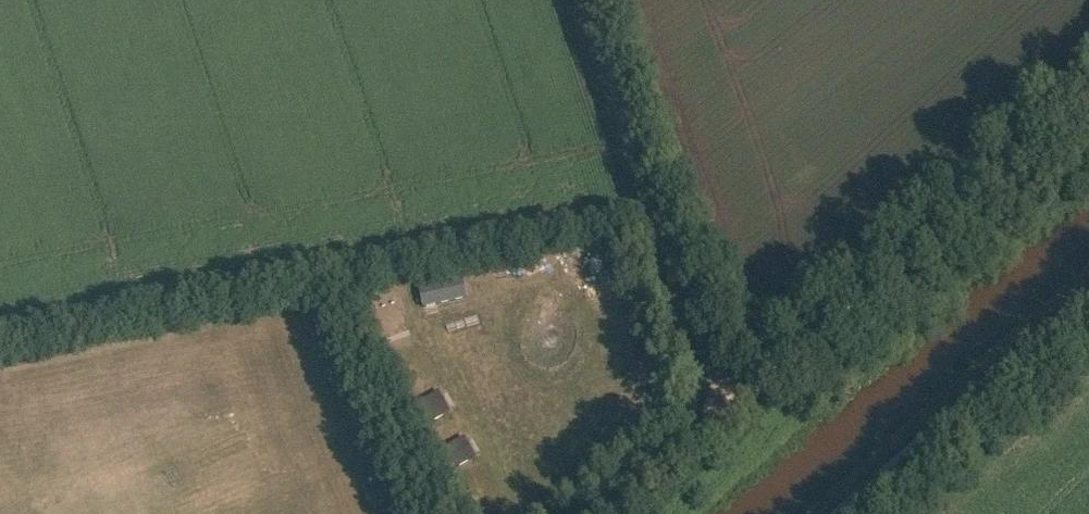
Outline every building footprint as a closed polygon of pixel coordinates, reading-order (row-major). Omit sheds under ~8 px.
[(462,278),(420,287),(424,309),(467,299),(462,278)] [(438,394),(420,404),(430,424),(449,414),(438,394)] [(463,439),(444,450),(455,470),(474,459),(463,439)]
